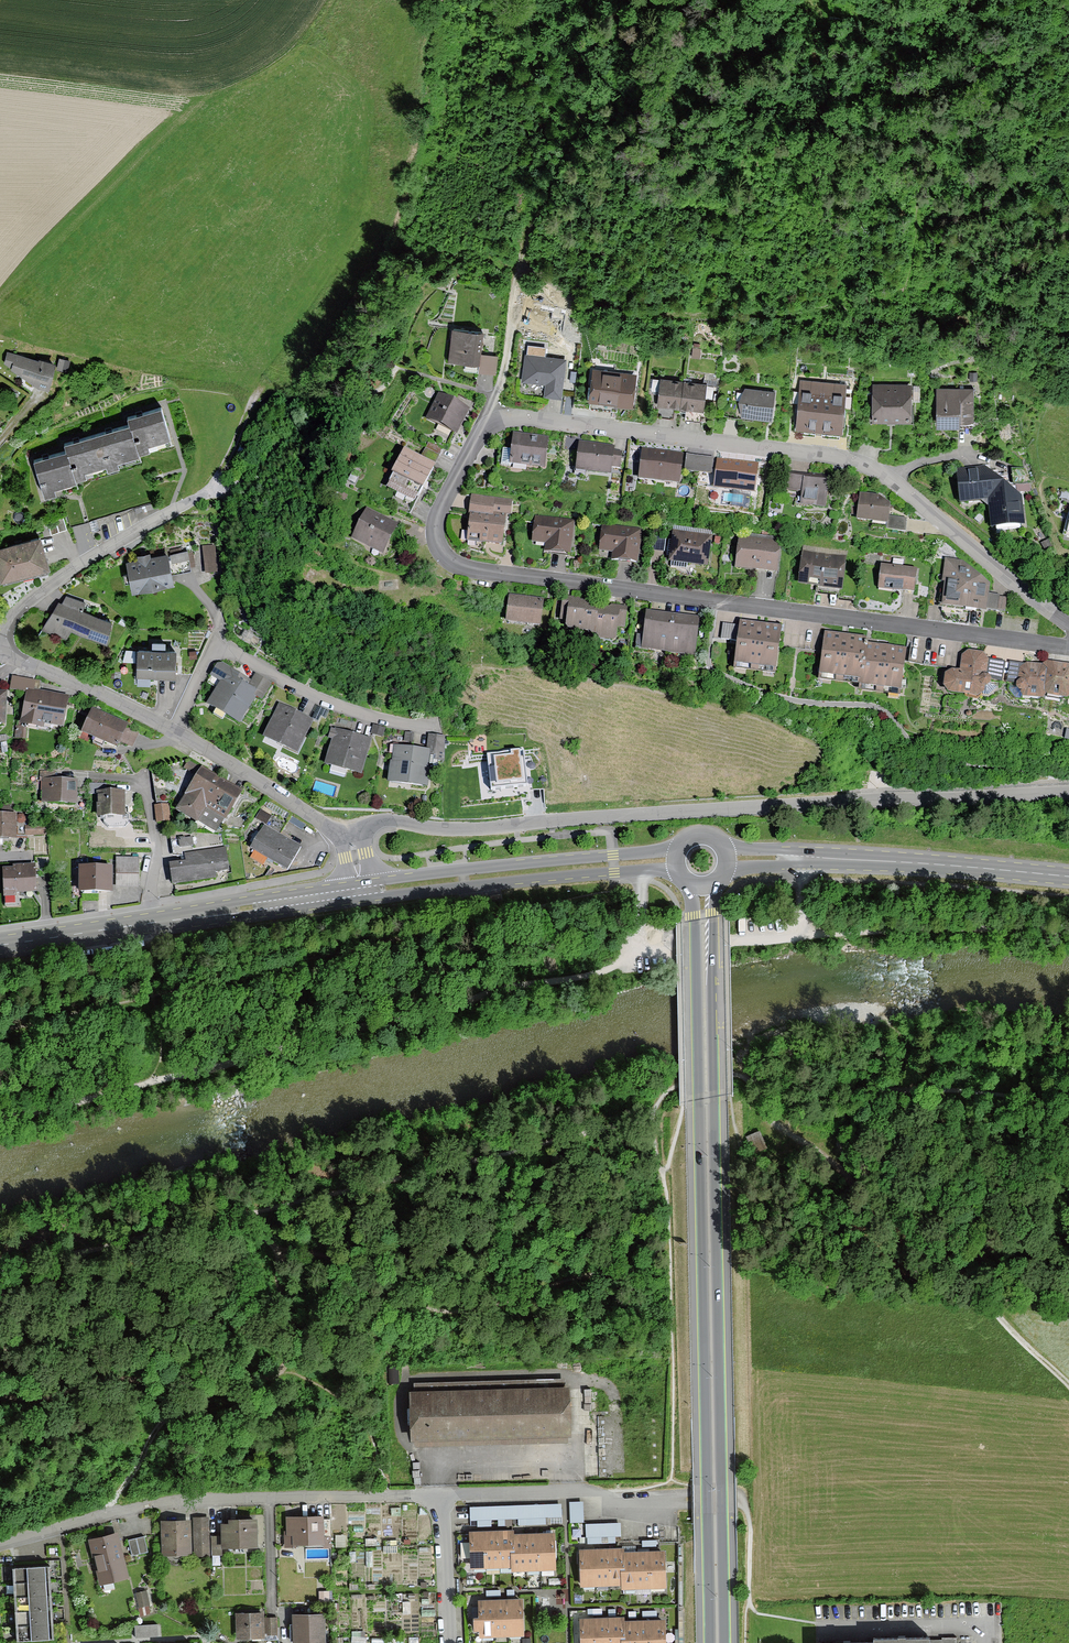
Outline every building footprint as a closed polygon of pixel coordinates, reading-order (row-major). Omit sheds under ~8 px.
[(482,332),(454,329),(452,340),(455,341),(453,359),(479,362),(478,371),(486,371),(487,356),(480,355),(482,332)] [(54,365),(16,355),(13,367),(39,383),(48,386),(54,365)] [(564,361),(527,357),(525,379),(548,382),(547,393),(559,395),(564,361)] [(634,377),(594,372),(592,386),(589,385),(587,398),(591,398),(591,399),(631,404),(634,377)] [(680,407),(684,377),(680,377),(679,382),(661,380),(658,405),(680,407)] [(684,377),(680,407),(702,410),(705,385),(688,383),(688,378),(684,377)] [(812,383),(803,382),(799,423),(815,424),(815,427),(823,427),(824,425),(840,427),(844,384),(838,383),(838,386),(816,384),(816,381),(812,380),(812,383)] [(892,415),(892,387),(875,387),(874,418),(885,418),(885,415),(892,415)] [(892,387),(892,415),(898,416),(898,418),(909,418),(909,388),(892,387)] [(974,388),(937,388),(936,422),(973,422),(974,388)] [(756,393),(726,390),(723,415),(743,418),(743,415),(770,418),(774,393),(756,391),(756,393)] [(466,411),(440,398),(430,417),(456,430),(466,411)] [(130,424),(138,452),(150,449),(148,442),(170,436),(161,407),(128,417),(130,424)] [(98,434),(106,462),(108,468),(119,465),(117,458),(138,452),(130,424),(98,434)] [(67,450),(75,478),(86,475),(84,468),(106,462),(98,434),(65,443),(67,450)] [(546,440),(515,437),(514,450),(503,449),(501,465),(509,466),(514,463),(514,461),(543,464),(546,440)] [(443,448),(429,441),(426,448),(440,455),(443,448)] [(612,449),(581,445),(578,465),(587,466),(586,470),(609,473),(610,467),(620,469),(622,453),(612,451),(612,449)] [(75,478),(67,450),(34,460),(45,495),(56,491),(54,484),(75,478)] [(434,468),(404,453),(389,482),(391,483),(382,500),(410,514),(434,468)] [(656,454),(645,453),(643,472),(654,474),(654,478),(665,479),(665,475),(677,477),(680,457),(669,456),(668,459),(666,458),(665,457),(665,456),(664,455),(662,455),(661,455),(660,455),(659,456),(658,457),(656,457),(656,454)] [(713,462),(687,458),(686,464),(700,466),(699,473),(712,474),(713,462)] [(732,463),(720,462),(718,482),(730,483),(729,487),(740,488),(741,484),(752,486),(755,466),(744,465),(743,468),(741,467),(740,466),(740,465),(739,465),(738,464),(736,464),(735,465),(734,465),(733,466),(731,466),(732,463)] [(685,471),(699,473),(700,466),(686,464),(685,471)] [(1029,467),(1013,469),(1014,477),(1030,475),(1029,467)] [(801,476),(788,474),(786,490),(802,492),(801,497),(809,498),(808,503),(826,506),(830,475),(810,472),(809,480),(803,479),(803,478),(803,477),(802,476),(801,476)] [(985,472),(964,474),(967,502),(981,500),(981,496),(988,496),(985,472)] [(1031,483),(1030,475),(1014,477),(1015,485),(1031,483)] [(878,497),(861,495),(857,519),(872,521),(873,517),(887,519),(885,529),(905,531),(907,519),(888,516),(889,506),(878,497)] [(511,501),(473,496),(471,511),(476,512),(475,518),(471,517),(470,528),(468,528),(468,531),(467,548),(483,553),(485,542),(501,544),(505,511),(510,512),(511,501)] [(993,500),(996,531),(1020,528),(1017,497),(993,500)] [(534,509),(521,507),(519,520),(532,521),(534,509)] [(607,514),(594,512),(593,522),(606,524),(603,545),(616,547),(615,558),(612,557),(611,562),(618,563),(619,558),(635,560),(638,533),(606,528),(607,514)] [(374,518),(366,514),(355,537),(382,550),(395,525),(387,521),(385,522),(382,520),(381,518),(376,516),(375,516),(374,518)] [(571,524),(538,520),(536,537),(549,538),(548,549),(545,548),(544,553),(551,554),(552,549),(568,551),(571,524)] [(710,537),(674,533),(673,541),(669,540),(667,551),(672,552),(671,560),(672,560),(671,567),(687,569),(687,562),(706,564),(710,537)] [(0,548),(0,570),(2,577),(47,565),(39,537),(0,548)] [(759,541),(741,539),(738,561),(754,564),(754,568),(775,571),(779,544),(766,542),(766,544),(758,544),(759,541)] [(217,572),(214,547),(203,548),(204,557),(206,557),(207,570),(208,573),(217,572)] [(187,552),(171,555),(174,571),(190,568),(187,552)] [(141,561),(129,563),(133,586),(155,582),(155,585),(172,582),(167,556),(148,559),(148,554),(140,556),(141,561)] [(843,559),(805,554),(801,582),(839,586),(838,595),(855,597),(859,568),(842,566),(843,559)] [(892,567),(884,566),(882,584),(893,585),(892,589),(914,592),(917,570),(902,568),(903,560),(893,559),(892,567)] [(961,563),(942,560),(938,602),(983,608),(984,597),(985,585),(961,563)] [(542,600),(511,596),(508,621),(539,625),(542,600)] [(85,603),(70,597),(65,605),(63,604),(55,616),(51,614),(42,629),(58,634),(63,625),(107,642),(111,622),(82,612),(85,603)] [(1006,599),(984,597),(983,608),(1005,611),(1006,599)] [(597,608),(598,608),(598,606),(571,602),(570,605),(562,604),(560,619),(569,620),(568,625),(570,627),(594,630),(595,630),(597,608)] [(595,630),(594,630),(594,633),(605,635),(604,637),(614,639),(615,636),(616,626),(625,627),(626,612),(618,611),(598,608),(597,608),(595,630)] [(668,650),(672,619),(661,617),(661,614),(648,612),(645,638),(648,639),(647,647),(668,650)] [(672,619),(668,650),(690,653),(691,644),(694,644),(698,618),(685,617),(684,620),(672,619)] [(781,629),(740,624),(739,627),(723,625),(721,640),(737,642),(734,664),(776,669),(781,629)] [(861,675),(865,642),(866,640),(824,635),(819,675),(848,679),(849,673),(861,675)] [(865,642),(861,675),(860,680),(872,682),(872,687),(901,691),(906,651),(867,646),(868,643),(865,642)] [(153,651),(139,650),(138,673),(174,674),(175,652),(164,651),(165,643),(153,643),(153,651)] [(961,653),(911,646),(908,663),(958,670),(961,653)] [(964,658),(962,674),(953,673),(948,676),(946,687),(950,692),(977,695),(981,692),(983,694),(988,695),(997,688),(998,681),(990,680),(988,678),(984,677),(985,660),(982,656),(969,654),(964,658)] [(1049,664),(1045,664),(1042,666),(1042,668),(1039,668),(1027,666),(1023,670),(1021,682),(1018,684),(1010,683),(1009,690),(1015,698),(1023,699),(1024,692),(1030,692),(1030,694),(1032,696),(1043,698),(1044,696),(1049,664)] [(1057,693),(1060,696),(1066,697),(1068,695),(1068,667),(1057,665),(1054,667),(1052,665),(1049,664),(1044,696),(1045,696),(1046,692),(1057,693)] [(208,682),(222,690),(214,702),(228,711),(226,714),(238,721),(248,706),(249,706),(255,695),(261,699),(270,683),(256,675),(251,683),(246,681),(247,680),(222,665),(218,665),(208,682)] [(28,694),(36,695),(39,681),(13,676),(10,691),(28,694)] [(28,694),(22,723),(41,727),(43,719),(52,720),(51,724),(62,726),(67,699),(56,697),(56,699),(36,695),(28,694)] [(302,717),(280,706),(273,720),(276,722),(270,735),(285,742),(283,745),(296,751),(304,735),(305,735),(312,720),(303,716),(302,717)] [(125,727),(100,716),(100,714),(94,711),(84,733),(116,747),(125,727)] [(384,729),(374,727),(372,733),(382,736),(384,729)] [(137,733),(127,728),(122,741),(132,745),(137,733)] [(360,738),(332,730),(330,737),(335,738),(332,746),(336,747),(332,760),(327,759),(326,764),(331,765),(330,770),(345,774),(346,769),(360,773),(365,755),(370,739),(361,737),(360,738)] [(392,745),(391,754),(395,754),(394,762),(392,762),(390,782),(401,783),(402,778),(412,780),(411,783),(426,785),(428,767),(439,768),(439,761),(443,762),(444,737),(429,735),(428,750),(421,750),(421,747),(415,746),(414,750),(412,749),(412,746),(403,745),(403,748),(398,748),(398,744),(394,744),(392,745)] [(523,753),(489,758),(493,793),(527,789),(523,753)] [(200,768),(188,761),(185,768),(197,774),(200,768)] [(241,792),(203,769),(178,810),(216,833),(222,831),(221,825),(241,792)] [(40,780),(45,781),(44,802),(75,803),(75,782),(54,781),(55,772),(40,772),(40,780)] [(105,784),(89,783),(89,794),(99,794),(99,816),(123,815),(123,793),(105,793),(105,784)] [(167,804),(156,806),(158,822),(169,821),(167,804)] [(252,826),(261,831),(251,848),(268,858),(267,860),(272,863),(273,861),(288,870),(301,848),(280,835),(288,821),(272,812),(272,811),(263,806),(252,826)] [(0,816),(0,846),(3,846),(3,837),(13,837),(13,834),(27,835),(27,825),(28,814),(14,814),(14,816),(0,816)] [(44,825),(27,825),(27,835),(44,834),(44,825)] [(183,864),(171,865),(174,884),(195,881),(195,875),(227,870),(222,833),(216,833),(176,830),(176,831),(173,831),(177,856),(182,855),(183,864)] [(139,858),(117,858),(116,886),(138,886),(139,858)] [(14,870),(4,870),(4,891),(5,896),(15,895),(15,891),(35,890),(35,869),(24,870),(23,866),(14,866),(14,870)] [(111,868),(81,868),(81,892),(110,892),(111,868)] [(762,1133),(747,1138),(755,1160),(770,1154),(762,1133)] [(833,1277),(818,1280),(821,1292),(835,1289),(833,1277)] [(567,1378),(417,1380),(417,1389),(411,1389),(412,1445),(572,1443),(572,1434),(590,1434),(589,1387),(567,1387),(567,1378)] [(586,1505),(572,1505),(573,1524),(586,1524),(586,1505)] [(564,1520),(563,1506),(472,1509),(473,1523),(564,1520)] [(328,1547),(327,1519),(289,1520),(290,1539),(298,1539),(298,1548),(328,1547)] [(195,1522),(164,1523),(164,1558),(196,1558),(196,1560),(212,1559),(211,1520),(195,1520),(195,1522)] [(263,1550),(262,1520),(236,1521),(236,1525),(226,1526),(227,1552),(263,1550)] [(624,1525),(588,1527),(589,1539),(625,1537),(624,1525)] [(522,1539),(521,1531),(474,1534),(476,1574),(519,1571),(519,1576),(565,1574),(563,1536),(522,1539)] [(134,1580),(122,1536),(92,1544),(104,1588),(134,1580)] [(146,1539),(130,1543),(134,1559),(150,1555),(146,1539)] [(631,1555),(631,1548),(583,1550),(585,1590),(628,1588),(628,1593),(674,1590),(672,1553),(631,1555)] [(19,1571),(23,1642),(61,1641),(58,1569),(19,1571)] [(153,1606),(150,1593),(139,1596),(142,1609),(153,1606)] [(529,1638),(528,1602),(483,1603),(484,1639),(529,1638)] [(267,1641),(266,1615),(238,1616),(239,1642),(267,1641)] [(629,1616),(581,1619),(582,1642),(671,1642),(670,1621),(629,1623),(629,1616)] [(330,1617),(297,1617),(297,1626),(292,1626),(292,1642),(330,1642),(330,1617)] [(159,1635),(158,1622),(135,1622),(135,1635),(159,1635)]
